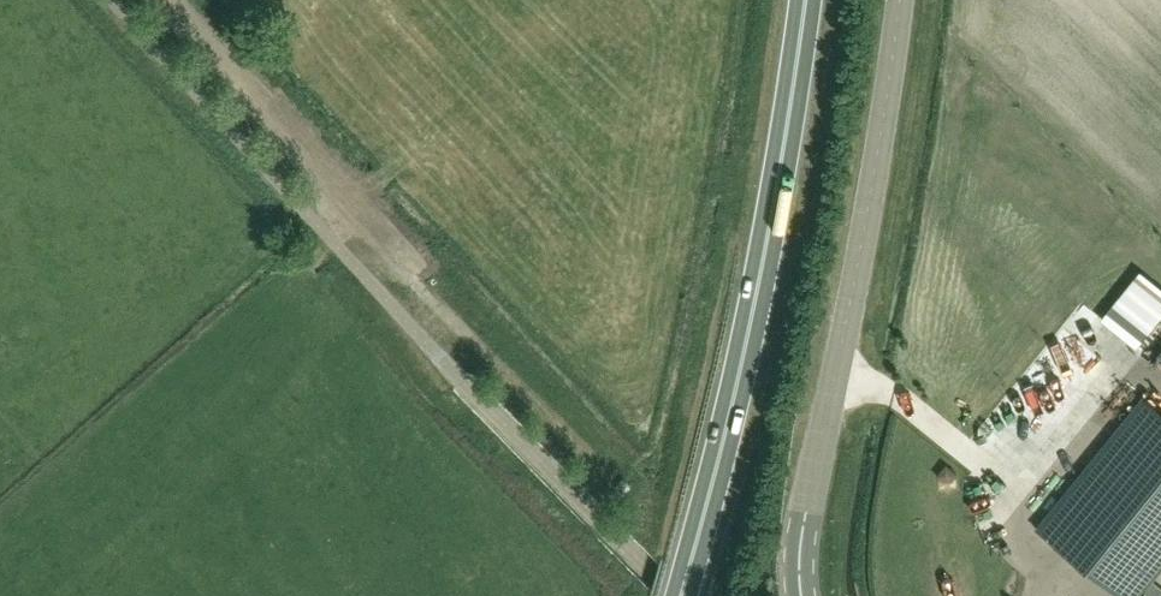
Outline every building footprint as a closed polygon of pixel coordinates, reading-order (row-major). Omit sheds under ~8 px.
[(1152,581),(1160,569),(1160,413),(1142,398),(1036,529),(1120,595),(1160,595),(1160,588),(1152,581)]
